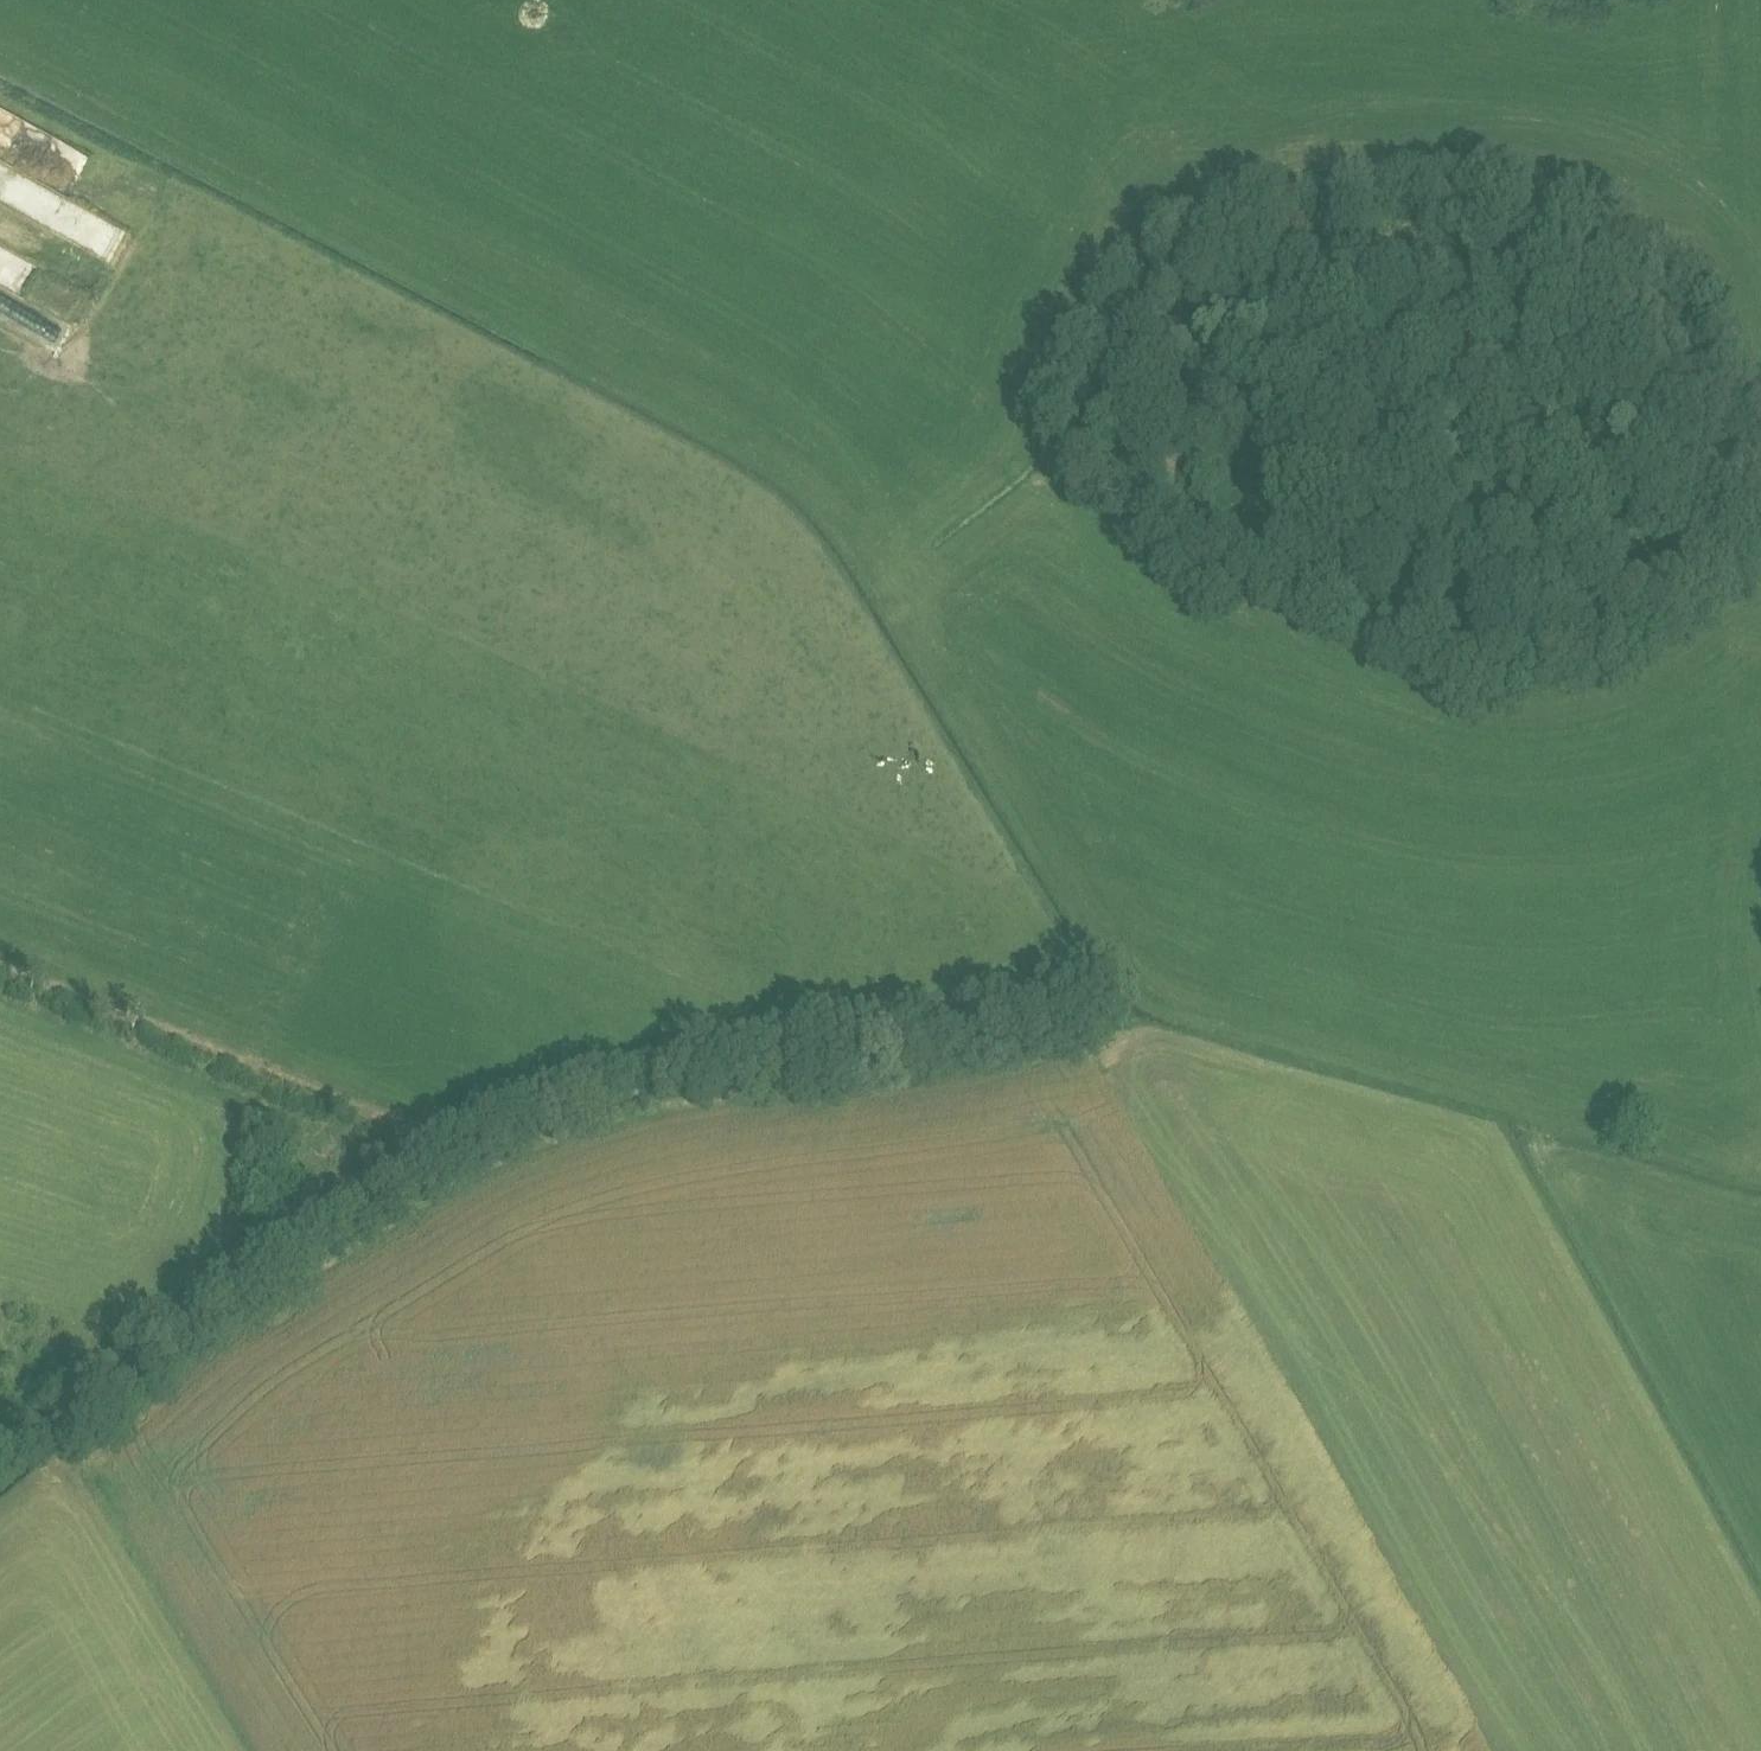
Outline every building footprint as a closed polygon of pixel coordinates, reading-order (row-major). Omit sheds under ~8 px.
[(70,177),(84,150),(0,105),(0,140),(70,177)] [(41,176),(0,162),(0,191),(32,202),(41,176)]
